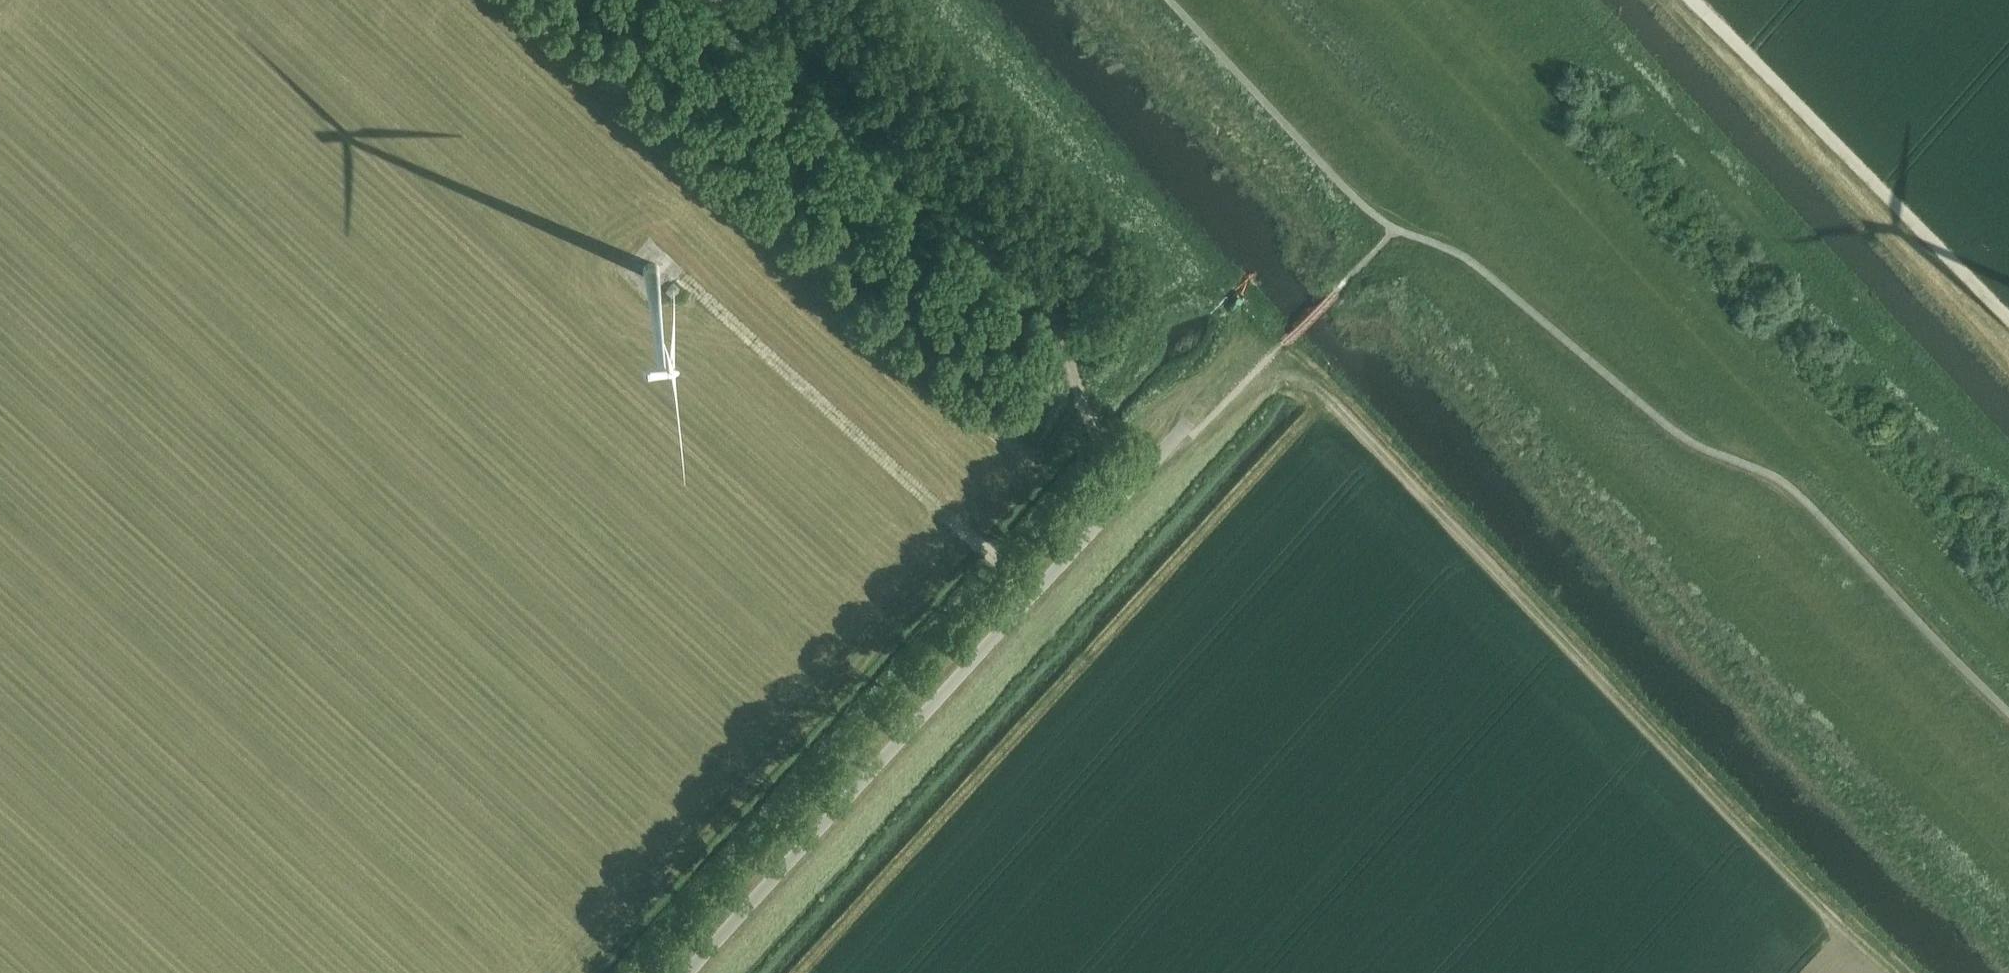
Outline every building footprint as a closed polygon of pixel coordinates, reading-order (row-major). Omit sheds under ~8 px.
[(644,280),(662,275),(659,265),(641,270),(644,280)]
